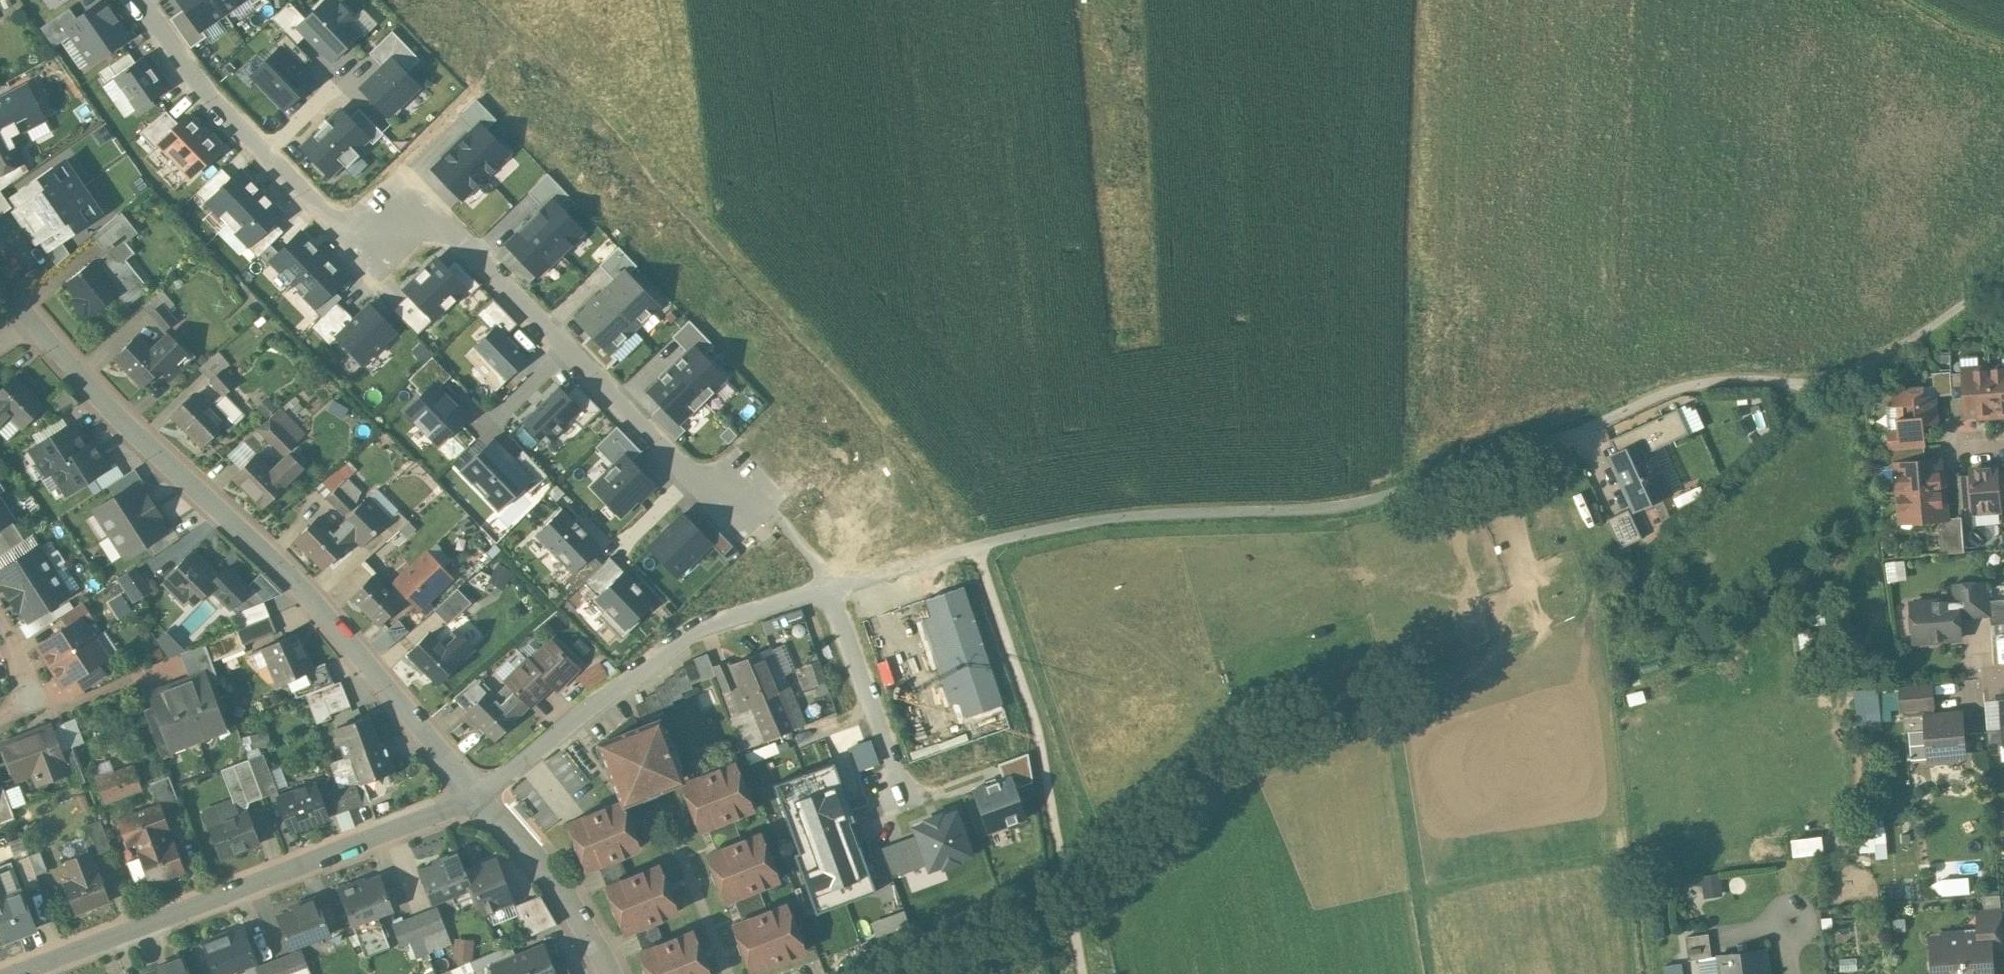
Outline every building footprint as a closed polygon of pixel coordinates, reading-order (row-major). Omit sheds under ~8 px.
[(129,36),(104,0),(78,19),(66,27),(72,35),(91,63),(129,36)] [(224,13),(215,0),(179,0),(185,8),(200,30),(202,29),(224,13)] [(224,13),(242,0),(215,0),(224,13)] [(330,0),(326,0),(306,19),(298,27),(306,35),(311,40),(312,38),(332,59),(360,31),(351,21),(354,18),(342,6),(338,9),(330,0)] [(297,44),(306,35),(298,27),(306,19),(290,2),(272,18),(286,32),(297,44)] [(66,27),(78,19),(70,7),(40,28),(54,47),(72,35),(66,27)] [(200,30),(185,8),(170,18),(191,48),(207,37),(202,29),(200,30)] [(369,53),(383,67),(392,59),(406,73),(420,59),(392,31),(369,53)] [(300,68),(281,49),(280,50),(254,75),(285,107),(312,81),(300,68)] [(114,77),(135,62),(129,52),(100,72),(106,82),(114,77)] [(166,90),(143,56),(135,62),(114,77),(137,111),(166,90)] [(406,73),(392,59),(383,67),(362,88),(388,115),(419,86),(406,73)] [(36,115),(27,98),(15,104),(24,122),(36,115)] [(478,123),(485,130),(496,120),(477,100),(460,116),(472,129),(478,123)] [(359,108),(349,118),(368,138),(368,139),(373,144),(384,134),(359,108)] [(302,146),(330,175),(342,163),(347,167),(360,155),(355,151),(368,139),(368,138),(349,118),(341,109),(302,146)] [(159,143),(179,124),(166,111),(140,133),(155,149),(160,144),(159,143)] [(179,124),(159,143),(160,144),(191,176),(219,148),(188,116),(187,116),(187,115),(179,124)] [(23,161),(0,118),(0,173),(23,161)] [(486,178),(510,155),(485,130),(478,123),(472,129),(455,145),(486,178)] [(463,200),(486,178),(455,145),(432,168),(463,200)] [(207,204),(208,203),(207,202),(232,178),(222,168),(196,193),(207,204)] [(62,180),(54,169),(12,197),(19,207),(14,211),(36,242),(41,239),(48,249),(90,220),(82,208),(93,200),(73,173),(62,180)] [(208,203),(228,223),(261,191),(240,170),(232,178),(207,202),(208,203)] [(552,199),(559,206),(570,195),(548,173),(528,192),(543,208),(552,199)] [(282,213),(261,191),(228,223),(248,244),(249,245),(274,221),(282,213)] [(12,209),(7,193),(0,195),(0,213),(12,209)] [(560,254),(584,231),(559,206),(552,199),(543,208),(529,221),(560,254)] [(122,212),(94,235),(106,251),(123,238),(123,239),(135,229),(122,212)] [(249,245),(248,244),(247,245),(258,256),(283,231),(274,221),(249,245)] [(538,276),(560,254),(529,221),(506,244),(512,250),(537,275),(538,276)] [(272,262),(292,284),(326,252),(305,231),(272,262)] [(151,288),(148,285),(143,289),(121,263),(134,253),(123,239),(123,238),(106,251),(109,255),(97,265),(96,266),(117,291),(116,292),(117,292),(127,304),(145,289),(147,291),(151,288)] [(600,265),(615,280),(625,271),(628,274),(637,266),(618,247),(600,265)] [(537,275),(512,250),(501,260),(526,285),(537,275)] [(346,274),(326,252),(292,284),(313,306),(332,288),(346,274)] [(437,257),(404,290),(408,295),(433,320),(444,309),(445,310),(456,299),(455,297),(464,288),(466,287),(447,267),(437,257)] [(455,259),(447,267),(466,287),(464,288),(471,295),(480,285),(455,259)] [(93,260),(66,283),(77,297),(73,301),(84,314),(89,311),(91,314),(117,292),(116,292),(117,291),(96,266),(96,265),(97,265),(93,260)] [(634,329),(658,305),(628,274),(625,271),(615,280),(601,294),(634,329)] [(341,297),(332,288),(313,306),(312,307),(321,317),(337,301),(341,297)] [(610,351),(634,329),(601,294),(576,318),(592,334),(609,352),(610,351)] [(433,320),(408,295),(393,309),(418,335),(433,320)] [(475,314),(490,330),(495,325),(505,335),(517,323),(493,297),(475,314)] [(335,337),(354,319),(337,301),(321,317),(311,326),(329,345),(337,338),(335,337)] [(385,342),(397,331),(370,303),(354,319),(335,337),(337,338),(362,364),(373,354),(375,356),(387,344),(385,342)] [(176,320),(162,304),(150,314),(164,331),(176,320)] [(672,336),(688,352),(694,346),(704,356),(714,345),(689,320),(672,336)] [(496,391),(528,359),(505,335),(495,325),(490,330),(465,355),(487,378),(485,380),(496,391)] [(190,356),(169,334),(152,350),(166,363),(160,369),(165,374),(166,373),(170,373),(171,374),(190,356)] [(609,352),(592,334),(582,343),(607,369),(617,359),(610,351),(609,352)] [(152,350),(138,335),(115,357),(143,386),(160,369),(166,363),(152,350)] [(714,392),(712,390),(726,378),(704,356),(694,346),(688,352),(671,368),(704,401),(714,392)] [(415,389),(422,396),(434,384),(438,388),(451,376),(433,356),(409,379),(417,387),(415,389)] [(2003,366),(1991,367),(1995,416),(2003,416),(2002,412),(2003,412),(2003,366)] [(1978,368),(1975,372),(1965,373),(1964,373),(1965,386),(1967,414),(1986,413),(1987,417),(1995,416),(1991,367),(1978,368)] [(679,423),(693,409),(694,411),(704,401),(671,368),(647,391),(661,405),(679,423)] [(236,384),(223,369),(211,380),(224,394),(236,384)] [(1965,372),(1951,373),(1952,386),(1965,386),(1964,373),(1965,373),(1965,372)] [(15,377),(0,391),(0,405),(11,416),(22,427),(43,405),(15,377)] [(438,388),(434,384),(422,396),(407,411),(438,442),(465,416),(438,388)] [(582,409),(573,418),(582,428),(601,409),(577,384),(567,393),(582,409)] [(567,393),(559,386),(522,421),(545,445),(573,418),(582,409),(567,393)] [(1924,386),(1893,389),(1894,406),(1902,405),(1903,417),(1898,418),(1899,430),(1889,431),(1890,449),(1891,449),(1925,446),(1926,446),(1924,424),(1939,423),(1937,395),(1925,396),(1924,386)] [(236,423),(247,414),(229,391),(218,400),(236,423)] [(224,421),(196,393),(174,415),(202,444),(224,421)] [(0,405),(0,427),(11,416),(0,405)] [(679,423),(661,405),(651,415),(675,439),(685,429),(679,423)] [(1644,424),(1611,440),(1618,454),(1647,440),(1652,451),(1690,434),(1686,423),(1683,416),(1679,408),(1651,421),(1644,424)] [(272,414),(258,427),(266,436),(278,424),(280,422),(272,414)] [(33,435),(39,445),(68,426),(62,416),(33,435)] [(303,433),(287,416),(280,422),(278,424),(295,441),(303,433)] [(39,445),(30,450),(38,462),(46,474),(46,475),(52,471),(61,486),(66,494),(86,481),(109,467),(94,442),(87,446),(73,423),(68,426),(39,445)] [(295,441),(278,424),(266,436),(284,453),(295,441)] [(595,447),(614,466),(625,455),(631,461),(641,451),(617,426),(595,447)] [(523,487),(533,477),(514,458),(494,437),(460,471),(498,511),(523,487)] [(1618,454),(1611,457),(1635,507),(1670,491),(1652,451),(1647,440),(1618,454)] [(1925,446),(1891,449),(1891,459),(1898,465),(1898,463),(1926,461),(1925,446)] [(533,477),(523,487),(530,493),(548,475),(523,449),(514,458),(533,477)] [(272,470),(257,455),(235,477),(263,505),(286,483),(272,470)] [(300,468),(287,455),(272,470),(286,483),(300,468)] [(631,461),(625,455),(614,466),(593,487),(621,515),(637,499),(639,501),(655,485),(631,461)] [(1926,461),(1898,463),(1898,465),(1899,476),(1897,478),(1898,492),(1944,488),(1944,480),(1941,480),(1940,460),(1926,461)] [(35,481),(46,474),(38,462),(27,469),(35,481)] [(115,462),(109,467),(86,481),(94,495),(124,475),(115,462)] [(1998,466),(1971,468),(1971,474),(1974,507),(1974,513),(2002,511),(2001,500),(1999,472),(1998,466)] [(52,471),(46,475),(42,478),(51,492),(61,486),(52,471)] [(337,471),(319,486),(328,496),(339,485),(345,480),(337,471)] [(1971,474),(1960,475),(1962,508),(1974,507),(1971,474)] [(135,484),(95,510),(110,534),(153,506),(146,494),(143,496),(135,484)] [(356,503),(339,485),(328,496),(345,514),(356,503)] [(1944,488),(1898,492),(1900,516),(1913,515),(1914,524),(1931,522),(1931,519),(1939,519),(1948,518),(1947,502),(1945,502),(1944,488)] [(389,518),(368,497),(342,522),(343,523),(334,532),(347,545),(356,536),(372,552),(394,533),(384,523),(389,518)] [(11,519),(0,502),(0,526),(11,519)] [(153,506),(110,534),(126,557),(166,531),(158,519),(161,518),(153,506)] [(600,546),(563,508),(535,535),(572,572),(573,573),(592,554),(600,546)] [(1622,543),(1643,538),(1636,509),(1615,514),(1622,543)] [(648,547),(677,576),(710,543),(712,542),(694,524),(683,513),(648,547)] [(703,515),(694,524),(712,542),(710,543),(723,556),(733,545),(703,515)] [(319,517),(297,539),(325,567),(347,545),(334,532),(319,517)] [(1962,517),(1948,518),(1939,519),(1942,554),(1965,552),(1962,517)] [(0,536),(0,553),(1,555),(24,540),(15,526),(0,536)] [(21,543),(11,549),(18,560),(28,554),(21,543)] [(0,572),(0,576),(6,585),(3,587),(11,598),(54,570),(38,547),(28,554),(18,560),(0,572)] [(0,556),(0,572),(18,560),(11,549),(0,556)] [(219,575),(194,549),(167,577),(194,604),(211,588),(231,608),(250,589),(228,567),(219,575)] [(443,570),(426,553),(396,582),(398,584),(390,592),(397,599),(405,591),(420,606),(443,584),(444,586),(450,580),(450,575),(445,569),(443,570)] [(602,564),(592,554),(573,573),(572,572),(566,578),(576,589),(584,581),(602,564)] [(584,581),(595,592),(597,595),(623,570),(610,556),(602,564),(584,581)] [(360,563),(338,582),(352,596),(373,576),(360,563)] [(499,563),(492,580),(505,585),(511,567),(499,563)] [(151,590),(135,567),(119,577),(135,601),(151,590)] [(54,570),(11,598),(18,610),(21,608),(28,620),(38,614),(48,607),(69,594),(54,570)] [(597,595),(595,592),(589,598),(602,612),(600,615),(622,638),(639,621),(637,618),(654,602),(623,570),(597,595)] [(390,592),(373,576),(352,596),(380,624),(401,603),(390,592)] [(1988,581),(1953,584),(1955,599),(1958,599),(1960,618),(1991,615),(1990,600),(1988,581)] [(1002,702),(964,586),(925,599),(964,716),(1002,702)] [(458,588),(434,609),(448,624),(471,603),(458,588)] [(1955,599),(1912,603),(1915,642),(1961,638),(1960,618),(1958,599),(1955,599)] [(1990,600),(1991,615),(1992,624),(2003,623),(2003,599),(1990,600)] [(48,607),(38,614),(45,625),(60,616),(74,607),(69,600),(51,612),(48,607)] [(74,607),(60,616),(67,626),(81,617),(82,619),(90,613),(83,601),(74,607)] [(264,601),(234,613),(240,628),(270,616),(264,601)] [(767,631),(804,624),(801,609),(764,617),(767,631)] [(28,620),(20,626),(27,637),(45,625),(38,614),(28,620)] [(240,628),(204,643),(212,661),(245,648),(244,645),(276,632),(270,616),(240,628)] [(67,626),(42,643),(55,663),(94,637),(82,619),(81,617),(67,626)] [(403,618),(373,639),(382,652),(411,630),(403,618)] [(173,628),(159,635),(170,656),(183,650),(173,628)] [(473,646),(455,628),(453,630),(457,634),(445,647),(459,661),(473,646)] [(296,633),(263,648),(279,684),(289,680),(312,670),(312,668),(296,633)] [(431,633),(411,653),(439,681),(459,661),(445,647),(431,633)] [(94,637),(55,663),(68,683),(76,678),(99,663),(107,657),(94,637)] [(204,643),(180,653),(191,680),(203,676),(207,687),(220,682),(212,661),(204,643)] [(549,643),(530,661),(552,683),(557,678),(562,683),(578,668),(556,645),(554,647),(549,643)] [(773,651),(734,665),(751,709),(731,717),(742,747),(795,727),(783,694),(788,692),(773,651)] [(530,661),(522,653),(511,663),(517,669),(506,680),(531,705),(552,683),(530,661)] [(703,679),(696,660),(685,664),(686,668),(692,683),(703,679)] [(325,662),(312,668),(312,670),(289,680),(297,697),(306,694),(335,683),(325,662)] [(99,663),(76,678),(82,688),(106,673),(99,663)] [(600,664),(578,678),(586,687),(607,675),(600,664)] [(686,668),(675,672),(676,677),(682,692),(694,688),(692,683),(686,668)] [(191,680),(177,685),(196,732),(221,722),(207,687),(203,676),(191,680)] [(676,677),(665,681),(666,684),(673,700),(684,696),(682,692),(676,677)] [(495,697),(476,678),(454,697),(468,711),(495,739),(516,718),(495,697)] [(531,705),(506,680),(505,681),(508,684),(495,697),(516,718),(516,719),(531,705)] [(335,683),(306,694),(310,705),(324,700),(345,692),(341,681),(335,683)] [(1932,683),(1901,685),(1904,711),(1934,709),(1932,683)] [(666,684),(655,688),(656,692),(663,708),(674,704),(673,700),(666,684)] [(177,685),(152,695),(156,704),(170,741),(171,741),(196,732),(177,685)] [(1887,726),(1879,685),(1856,689),(1862,722),(1874,720),(1876,728),(1887,726)] [(345,692),(324,700),(330,714),(350,706),(345,692)] [(656,692),(646,696),(648,701),(654,717),(665,713),(663,708),(656,692)] [(648,701),(637,705),(645,726),(656,721),(654,717),(648,701)] [(170,741),(156,704),(144,709),(163,758),(172,755),(174,750),(171,741),(170,741)] [(1962,715),(1939,717),(1939,714),(1935,714),(1934,709),(1904,711),(1906,732),(1928,730),(1930,758),(1952,756),(1951,751),(1965,750),(1964,733),(1967,733),(1966,717),(1962,717),(1962,715)] [(368,717),(336,729),(346,756),(352,754),(378,744),(368,717)] [(645,726),(602,743),(625,800),(680,778),(676,768),(682,766),(667,728),(661,731),(657,721),(645,726)] [(1988,727),(1990,755),(2002,754),(2001,746),(2003,745),(2003,733),(2003,725),(1988,727)] [(50,727),(4,744),(11,763),(10,764),(14,773),(15,773),(17,777),(34,771),(39,783),(66,773),(67,772),(59,750),(50,727)] [(378,744),(352,754),(363,782),(394,770),(384,742),(378,744)] [(72,745),(59,750),(67,772),(66,773),(71,786),(86,781),(72,745)] [(1010,776),(1015,788),(1033,782),(1028,753),(998,764),(1003,779),(1010,776)] [(850,755),(773,783),(798,852),(793,854),(815,913),(875,891),(854,833),(859,831),(851,810),(868,804),(850,755)] [(735,762),(683,782),(701,828),(708,825),(733,816),(753,808),(735,762)] [(169,774),(149,782),(157,803),(160,802),(166,817),(183,811),(169,774)] [(1015,788),(1010,776),(1003,779),(973,790),(988,832),(1026,818),(1015,788)] [(354,783),(341,787),(349,809),(362,804),(354,783)] [(0,785),(0,824),(15,818),(2,784),(0,785)] [(14,804),(27,802),(23,784),(10,787),(14,804)] [(315,784),(279,798),(292,831),(328,817),(315,784)] [(341,787),(329,792),(337,813),(349,809),(341,787)] [(157,803),(117,818),(127,846),(137,842),(140,851),(138,852),(150,885),(185,872),(173,839),(164,842),(161,832),(170,829),(166,817),(160,802),(157,803)] [(620,802),(569,822),(587,867),(599,863),(620,854),(638,847),(620,802)] [(247,812),(210,825),(221,857),(258,843),(247,812)] [(929,868),(943,863),(944,867),(958,861),(957,858),(970,853),(955,812),(942,817),(941,814),(926,820),(927,822),(914,827),(917,834),(928,864),(929,868)] [(733,816),(708,825),(718,849),(742,839),(733,816)] [(101,818),(89,823),(97,843),(110,838),(101,818)] [(718,849),(709,853),(727,899),(734,896),(759,886),(779,878),(760,832),(742,839),(718,849)] [(928,864),(917,834),(881,847),(892,877),(928,864)] [(1802,851),(1827,850),(1826,836),(1801,837),(1802,851)] [(90,851),(67,860),(74,881),(98,873),(90,851)] [(458,853),(433,863),(434,866),(419,872),(431,902),(468,888),(472,886),(466,872),(458,853)] [(620,854),(599,863),(608,885),(629,877),(620,854)] [(29,855),(15,860),(27,890),(40,885),(29,855)] [(496,860),(466,872),(472,886),(468,888),(474,903),(478,901),(483,912),(512,900),(496,860)] [(629,877),(608,885),(626,931),(635,928),(656,920),(678,911),(659,865),(629,877)] [(74,881),(65,884),(75,912),(109,900),(99,872),(98,873),(74,881)] [(1704,876),(1708,897),(1726,894),(1721,872),(1704,876)] [(364,880),(339,889),(352,923),(392,908),(380,877),(365,883),(364,880)] [(7,904),(0,886),(0,936),(2,941),(36,928),(22,890),(11,894),(14,901),(7,904)] [(759,886),(734,896),(743,918),(768,909),(759,886)] [(540,895),(514,905),(527,937),(558,924),(540,895)] [(316,898),(291,908),(292,911),(277,917),(288,947),(328,931),(316,898)] [(743,918),(734,922),(751,969),(804,949),(785,902),(768,909),(743,918)] [(438,908),(415,917),(422,935),(445,927),(438,908)] [(1979,916),(1980,936),(1991,935),(1992,948),(2003,947),(2003,931),(2003,914),(1979,916)] [(415,917),(393,926),(401,944),(422,935),(415,917)] [(656,920),(635,928),(644,950),(665,942),(656,920)] [(204,942),(216,973),(220,973),(256,960),(245,930),(230,935),(229,933),(204,942)] [(641,951),(650,973),(710,973),(693,931),(665,942),(644,950),(641,951)] [(1710,933),(1687,936),(1690,960),(1713,957),(1710,933)] [(1977,936),(1977,942),(1964,943),(1963,937),(1962,937),(1964,973),(1994,973),(1992,948),(1991,935),(1980,936),(1977,936)] [(474,959),(475,937),(457,937),(456,958),(474,959)] [(1932,939),(1935,973),(1964,973),(1962,937),(1932,939)] [(511,944),(470,961),(476,973),(492,967),(495,965),(494,964),(516,955),(511,944)] [(494,964),(495,965),(492,967),(495,973),(557,973),(544,944),(516,955),(494,964)] [(1720,956),(1722,973),(1769,973),(1766,950),(1720,956)] [(279,960),(285,973),(296,973),(308,970),(301,951),(279,960)] [(158,967),(159,970),(148,973),(189,973),(182,957),(158,967)] [(257,969),(259,973),(285,973),(279,960),(257,969)]
